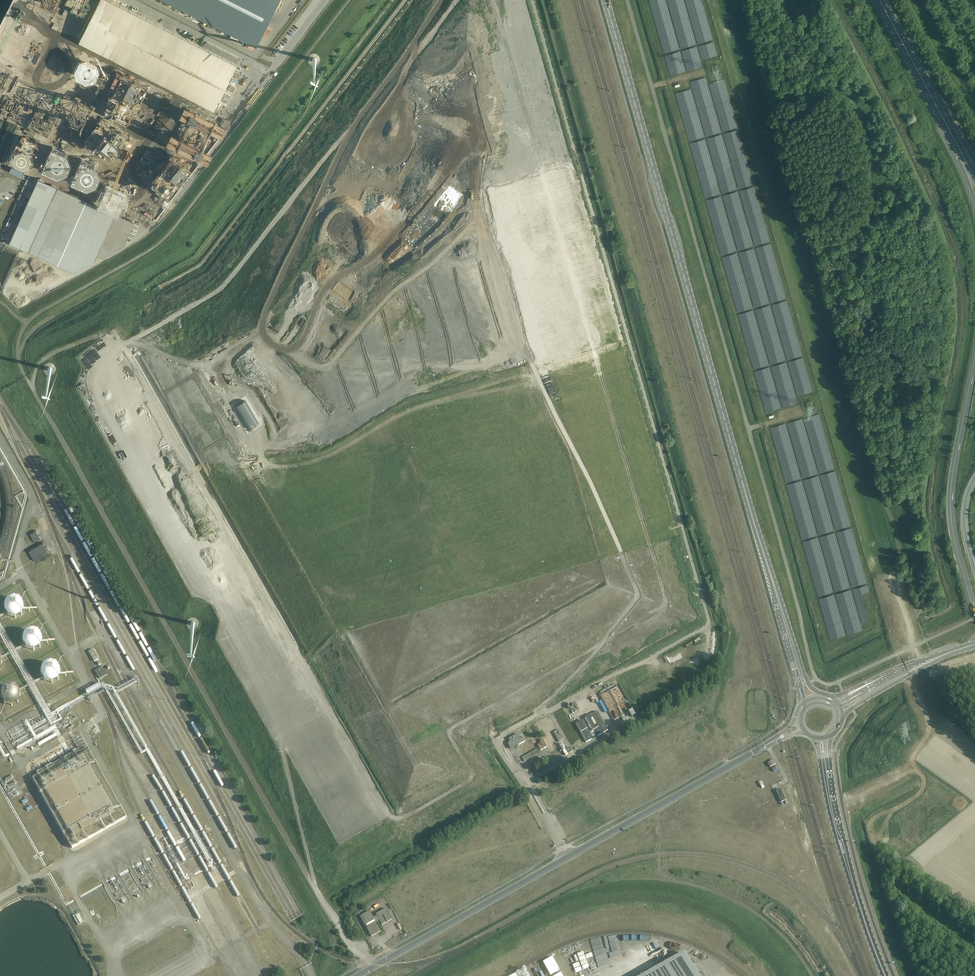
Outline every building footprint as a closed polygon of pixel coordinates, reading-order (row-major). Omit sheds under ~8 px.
[(79,40),(214,108),(239,57),(203,39),(200,45),(112,0),(99,0),(79,40)] [(279,0),(167,0),(256,45),(279,0)] [(53,84),(36,125),(46,129),(63,88),(53,84)] [(124,196),(156,220),(220,136),(189,112),(124,196)] [(117,175),(114,174),(120,160),(110,156),(100,179),(111,184),(113,180),(114,181),(117,175)] [(10,242),(75,271),(94,260),(97,253),(102,256),(124,243),(135,221),(38,178),(10,242)] [(21,204),(28,183),(22,181),(15,202),(21,204)] [(249,429),(259,424),(245,400),(242,401),(238,404),(235,405),(249,429)] [(36,530),(30,534),(35,542),(41,538),(36,530)] [(43,543),(29,550),(35,561),(49,553),(43,543)] [(22,610),(22,608),(22,606),(22,604),(21,603),(20,601),(18,600),(16,599),(15,599),(13,599),(11,599),(9,600),(8,600),(7,601),(6,603),(5,604),(4,606),(4,608),(4,610),(5,611),(6,613),(7,615),(8,616),(10,616),(12,617),(13,617),(14,617),(17,616),(18,616),(19,615),(21,613),(22,611),(22,610)] [(41,642),(41,640),(41,638),(40,637),(40,635),(38,633),(37,633),(36,632),(34,631),(32,631),(30,631),(29,631),(27,632),(25,633),(24,635),(23,636),(23,638),(23,640),(23,641),(23,643),(24,644),(25,646),(26,647),(28,648),(29,648),(31,649),(33,649),(35,648),(36,648),(38,646),(39,645),(40,643),(41,642)] [(94,662),(98,659),(93,649),(88,652),(94,662)] [(59,674),(59,672),(59,671),(58,669),(57,668),(56,666),(55,665),(54,664),(52,664),(50,663),(48,663),(47,664),(45,664),(43,666),(42,667),(41,669),(41,670),(41,672),(41,674),(41,675),(42,677),(43,678),(44,679),(46,681),(48,681),(49,681),(51,681),(53,681),(55,680),(56,679),(57,677),(58,676),(59,674)] [(102,666),(94,671),(99,679),(107,674),(102,666)] [(616,682),(600,692),(615,717),(631,708),(616,682)] [(19,697),(19,695),(19,694),(19,692),(18,690),(17,689),(15,688),(14,687),(12,686),(10,686),(8,687),(6,687),(5,688),(4,689),(3,691),(2,692),(1,694),(1,695),(1,697),(2,699),(3,700),(4,702),(5,703),(6,704),(8,704),(10,705),(12,704),(13,704),(15,703),(17,702),(18,700),(19,699),(19,697)] [(590,733),(587,728),(583,720),(576,724),(586,742),(593,739),(593,738),(595,737),(596,737),(608,730),(597,711),(585,718),(593,732),(590,733)] [(62,733),(64,738),(72,734),(70,730),(62,733)] [(558,730),(553,732),(559,742),(563,739),(558,730)] [(517,734),(508,739),(510,741),(510,742),(510,743),(509,745),(511,748),(513,748),(514,748),(517,746),(518,745),(525,741),(523,737),(522,737),(522,738),(520,739),(519,737),(517,734)] [(61,750),(48,756),(51,761),(70,753),(64,739),(61,741),(64,747),(60,748),(61,750)] [(537,747),(520,755),(523,760),(530,756),(532,760),(541,756),(537,747)] [(125,816),(87,748),(69,757),(55,765),(94,834),(125,816)] [(781,789),(776,791),(781,802),(786,800),(781,789)] [(192,867),(194,872),(202,868),(199,863),(192,867)] [(360,916),(371,937),(381,931),(376,923),(379,921),(382,925),(392,920),(386,909),(376,914),(377,916),(373,918),(369,911),(360,916)] [(667,936),(656,940),(658,945),(669,941),(667,936)] [(658,951),(669,947),(667,943),(657,947),(658,951)] [(683,953),(643,975),(696,975),(683,953)]
